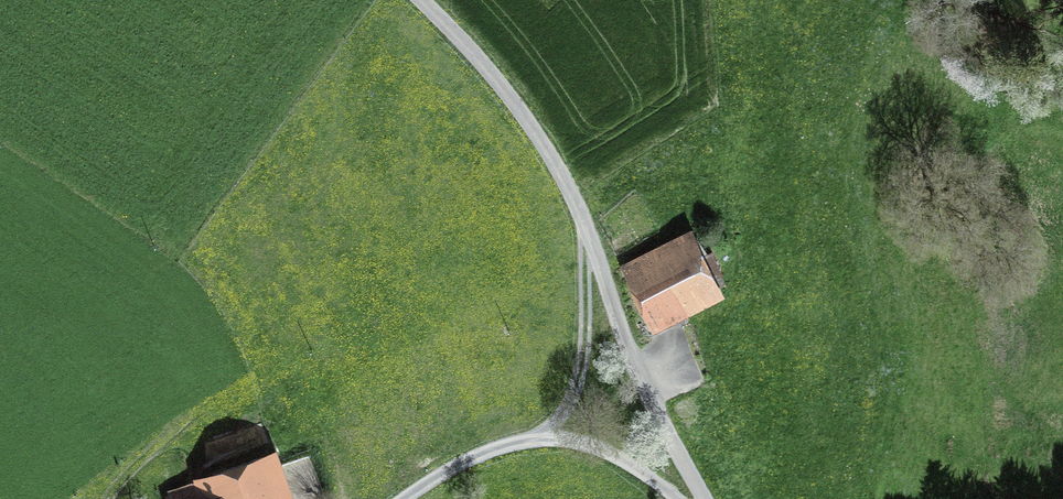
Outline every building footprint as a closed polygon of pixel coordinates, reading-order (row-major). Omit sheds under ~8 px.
[(646,257),(619,271),(633,299),(641,295),(655,321),(714,291),(690,244),(650,264),(646,257)] [(266,463),(175,496),(176,498),(279,498),(266,463)]
